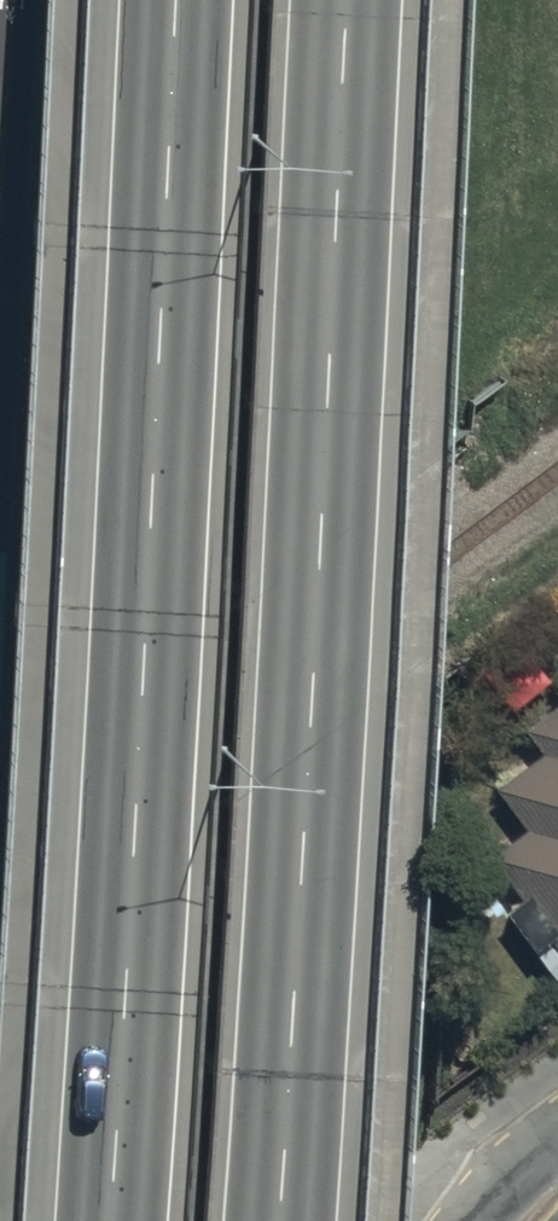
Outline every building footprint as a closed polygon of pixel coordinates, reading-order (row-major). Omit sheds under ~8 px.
[(532,727),(551,751),(493,795),(522,834),(491,857),(525,903),(515,911),(543,949),(556,939),(557,942),(557,707),(532,727)]
